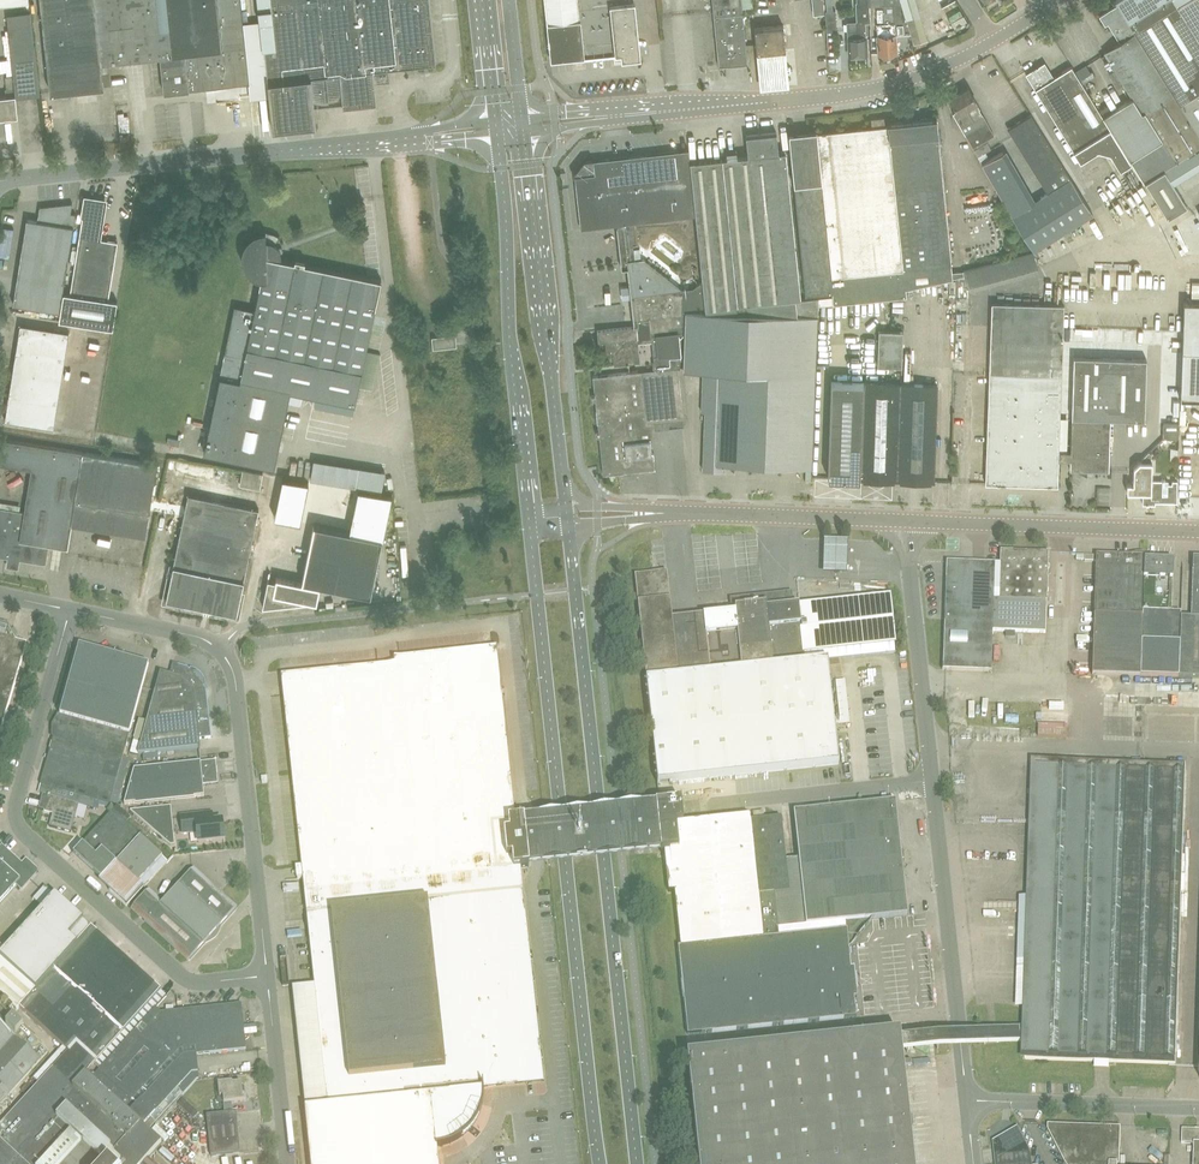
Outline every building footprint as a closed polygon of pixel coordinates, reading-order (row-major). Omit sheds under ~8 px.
[(50,91),(104,85),(101,61),(161,55),(165,91),(248,82),(240,0),(40,0),(50,91)] [(275,48),(265,49),(268,80),(267,81),(273,129),(316,124),(314,106),(343,103),(342,88),(354,87),(352,72),(372,70),(374,84),(389,82),(388,68),(436,63),(429,0),(270,0),(275,48)] [(551,60),(634,51),(629,0),(544,0),(551,60)] [(719,63),(728,62),(729,65),(747,63),(741,7),(740,0),(712,0),(719,63)] [(814,11),(824,10),(823,0),(813,0),(814,11)] [(869,1),(870,5),(885,5),(893,4),(893,12),(883,12),(884,23),(876,24),(877,35),(879,53),(880,53),(881,55),(883,56),(888,56),(890,54),(890,52),(897,51),(895,34),(911,33),(908,22),(905,23),(905,22),(903,16),(899,0),(869,0),(869,1)] [(1174,0),(1115,0),(1117,4),(1118,3),(1123,13),(1128,21),(1129,20),(1180,103),(1198,133),(1198,39),(1174,0)] [(857,21),(848,21),(848,22),(849,37),(848,37),(849,54),(867,54),(866,25),(866,22),(870,22),(870,5),(869,1),(856,2),(857,15),(857,21)] [(1129,20),(1128,21),(1123,13),(1118,3),(1117,4),(1099,14),(1105,23),(1108,22),(1120,41),(1104,52),(1133,98),(1103,116),(1123,148),(1144,182),(1163,170),(1163,169),(1176,161),(1187,155),(1188,155),(1198,148),(1198,133),(1180,103),(1129,20)] [(15,96),(39,93),(30,10),(7,13),(13,75),(14,87),(15,94),(15,96)] [(825,11),(826,31),(836,31),(835,10),(833,10),(827,11),(825,11)] [(754,27),(757,52),(785,49),(783,24),(754,27)] [(1123,148),(1103,116),(1071,65),(1054,76),(1044,61),(1026,73),(1080,160),(1098,150),(1110,152),(1112,156),(1123,148)] [(6,88),(14,87),(13,75),(5,76),(6,88)] [(950,96),(957,109),(952,112),(977,155),(991,147),(987,141),(989,140),(988,137),(994,134),(982,114),(975,102),(976,101),(968,86),(950,96)] [(15,96),(15,94),(0,96),(0,118),(18,116),(15,96)] [(1041,195),(1063,232),(1093,213),(1031,113),(1008,127),(1048,191),(1041,195)] [(816,130),(788,133),(806,294),(833,291),(834,302),(907,295),(907,288),(953,277),(938,134),(936,117),(887,122),(887,125),(885,125),(871,126),(817,132),(816,130)] [(871,126),(885,125),(884,117),(871,118),(871,126)] [(705,311),(818,316),(819,297),(801,299),(785,151),(778,152),(776,132),(746,136),(748,155),(690,161),(703,283),(705,305),(705,308),(705,311)] [(1188,155),(1188,156),(1194,165),(1197,170),(1198,168),(1198,148),(1188,155)] [(695,214),(688,149),(594,160),(594,164),(590,165),(587,169),(579,170),(579,175),(575,176),(581,228),(622,223),(634,222),(635,221),(695,214)] [(1063,232),(1041,195),(1031,201),(1003,151),(982,163),(1011,214),(1034,250),(1063,232)] [(1188,156),(1179,162),(1189,178),(1197,172),(1193,166),(1194,165),(1188,156)] [(1144,182),(1145,183),(1145,182),(1168,218),(1186,206),(1163,170),(1144,182)] [(966,208),(979,207),(980,212),(994,210),(992,192),(964,195),(966,208)] [(101,231),(105,201),(85,198),(70,294),(64,293),(60,320),(113,328),(118,301),(108,299),(117,242),(97,239),(99,230),(101,231)] [(59,311),(76,213),(71,212),(73,203),(40,206),(38,221),(27,219),(13,303),(59,311)] [(595,395),(593,395),(593,401),(596,400),(599,430),(596,430),(597,436),(600,435),(604,474),(656,469),(654,452),(652,453),(651,441),(653,440),(657,440),(656,429),(685,426),(678,367),(680,366),(679,308),(683,308),(705,305),(703,283),(684,296),(681,296),(682,291),(680,291),(644,260),(635,261),(635,259),(640,258),(639,248),(633,249),(633,244),(637,244),(634,222),(622,223),(623,225),(617,226),(616,226),(621,268),(628,267),(635,326),(619,327),(598,329),(599,341),(607,340),(608,353),(614,353),(615,365),(636,363),(634,350),(632,350),(632,342),(639,341),(639,343),(652,341),(655,369),(593,376),(595,395)] [(251,274),(253,276),(255,277),(256,278),(258,278),(260,279),(258,287),(259,287),(254,309),(245,307),(234,305),(224,352),(203,452),(274,466),(290,390),(355,404),(375,308),(381,280),(304,263),(305,260),(294,258),(294,261),(281,258),(281,257),(281,255),(281,253),(281,252),(280,251),(280,249),(279,247),(278,245),(276,244),(275,243),(279,236),(277,235),(275,234),(272,233),(270,232),(266,232),(262,232),(259,232),(255,234),(253,235),(251,236),(249,238),(247,239),(245,242),(244,245),(242,247),(242,250),(241,255),(242,259),(243,263),(244,267),(246,270),(248,272),(251,274)] [(1038,271),(1036,260),(1025,263),(1027,273),(1038,271)] [(987,271),(968,270),(967,288),(986,288),(987,271)] [(1063,304),(991,301),(986,482),(1057,484),(1063,304)] [(1198,349),(1198,301),(1184,301),(1182,349),(1191,349),(1198,349)] [(818,316),(705,311),(686,311),(684,369),(707,370),(706,393),(710,393),(710,402),(712,402),(712,420),(705,420),(703,469),(725,470),(725,463),(813,466),(818,316)] [(5,420),(54,428),(69,332),(21,324),(5,420)] [(903,331),(879,330),(877,366),(901,366),(903,331)] [(457,346),(456,335),(432,337),(433,348),(457,346)] [(1191,349),(1182,349),(1180,398),(1198,398),(1198,349),(1191,349)] [(1070,468),(1108,469),(1110,418),(1144,419),(1146,358),(1074,356),(1070,468)] [(861,477),(864,381),(864,380),(831,379),(828,477),(861,478),(861,477)] [(938,383),(864,381),(861,477),(935,480),(938,383)] [(1179,423),(1163,423),(1163,438),(1179,439),(1179,423)] [(180,439),(168,437),(166,443),(179,446),(180,439)] [(157,463),(84,452),(84,451),(0,438),(0,463),(31,468),(24,511),(0,507),(0,556),(46,563),(49,544),(68,547),(72,524),(145,535),(149,511),(157,463)] [(1142,458),(1142,461),(1151,461),(1151,453),(1149,451),(1142,458)] [(1127,482),(1127,491),(1139,491),(1143,491),(1142,503),(1155,503),(1155,501),(1177,501),(1177,486),(1177,481),(1173,481),(1173,484),(1168,484),(1168,480),(1151,480),(1152,461),(1151,461),(1142,461),(1139,461),(1134,466),(1133,482),(1127,482)] [(262,473),(242,469),(240,484),(260,488),(262,473)] [(300,522),(308,483),(282,478),(274,517),(300,522)] [(391,496),(358,489),(349,531),(383,538),(391,496)] [(237,612),(253,538),(256,523),(259,508),(188,493),(179,538),(166,597),(204,605),(211,607),(237,612)] [(320,584),(371,594),(383,538),(349,531),(314,524),(301,582),(276,577),(275,580),(268,579),(262,606),(306,601),(306,600),(316,602),(320,584)] [(530,548),(516,548),(516,565),(530,565),(530,548)] [(1000,564),(996,563),(994,631),(1047,633),(1049,553),(1001,551),(1000,564)] [(1141,676),(1144,559),(1144,556),(1096,555),(1092,675),(1141,676)] [(1179,678),(1181,618),(1181,612),(1171,612),(1173,572),(1174,572),(1174,559),(1152,558),(1152,559),(1144,559),(1141,676),(1179,678)] [(1181,618),(1179,678),(1198,678),(1198,558),(1193,558),(1191,619),(1181,618)] [(993,671),(994,631),(996,563),(947,562),(945,619),(943,670),(993,671)] [(806,662),(800,605),(794,605),(792,592),(734,598),(736,612),(673,618),(668,571),(655,572),(635,574),(647,679),(658,784),(839,765),(835,726),(848,725),(843,684),(831,686),(828,660),(806,662)] [(8,628),(0,626),(0,737),(25,652),(27,645),(16,642),(14,638),(16,637),(13,631),(11,632),(8,628)] [(123,757),(132,728),(149,665),(80,646),(41,785),(68,793),(96,801),(110,805),(123,757)] [(515,880),(521,879),(520,868),(529,867),(524,818),(508,820),(489,646),(399,656),(400,662),(286,674),(288,686),(297,769),(290,770),(327,1106),(305,1109),(311,1163),(439,1163),(436,1142),(440,1141),(447,1139),(454,1136),(460,1131),(466,1126),(470,1120),(473,1113),(476,1106),(477,1099),(477,1094),(476,1089),(475,1081),(537,1075),(515,880)] [(160,673),(138,756),(200,748),(199,739),(211,738),(206,690),(188,668),(173,664),(170,676),(160,673)] [(1009,727),(1021,726),(1020,717),(1009,718),(1009,727)] [(134,770),(124,805),(204,796),(202,785),(217,783),(215,761),(134,770)] [(1186,766),(1035,761),(1027,1009),(1025,1059),(1094,1061),(1110,1062),(1176,1064),(1186,766)] [(96,801),(68,793),(66,801),(45,795),(43,794),(39,809),(54,813),(50,827),(71,832),(78,805),(93,809),(96,801)] [(908,915),(896,801),(794,812),(800,865),(787,867),(781,817),(751,820),(750,815),(706,820),(684,823),(681,801),(660,803),(656,803),(661,852),(664,852),(669,892),(675,892),(681,947),(679,948),(688,1035),(856,1017),(849,949),(873,919),(908,915)] [(661,852),(656,803),(524,818),(529,867),(661,852)] [(130,811),(170,846),(175,845),(172,818),(170,806),(130,811)] [(138,883),(162,857),(112,811),(76,851),(104,877),(101,879),(111,888),(109,891),(127,906),(144,888),(138,883)] [(197,831),(198,843),(223,840),(221,821),(198,824),(197,824),(196,816),(181,817),(183,833),(197,831)] [(26,860),(21,865),(1,847),(0,848),(0,902),(16,884),(22,889),(35,874),(35,868),(26,860)] [(188,962),(236,910),(192,870),(161,904),(148,891),(131,909),(188,962)] [(83,1073),(158,990),(54,896),(0,954),(0,992),(66,1050),(0,1123),(0,1163),(139,1163),(158,1142),(83,1073)] [(48,1053),(6,1015),(13,1007),(0,996),(0,1105),(48,1053)] [(198,1073),(196,1055),(246,1049),(241,1004),(160,1013),(155,1008),(98,1070),(99,1071),(92,1078),(149,1130),(180,1095),(181,1094),(176,1090),(191,1073),(198,1073)] [(1001,1042),(1000,1030),(984,1032),(984,1031),(983,1031),(984,1044),(986,1044),(986,1043),(1001,1042)] [(906,1139),(895,1035),(864,1038),(864,1037),(852,1039),(848,1040),(688,1057),(691,1092),(692,1104),(693,1104),(699,1163),(908,1163),(906,1139)] [(224,1113),(232,1113),(231,1103),(244,1101),(243,1099),(242,1099),(240,1084),(232,1085),(231,1082),(217,1084),(219,1096),(222,1096),(224,1113)] [(166,1142),(191,1117),(180,1106),(155,1131),(166,1142)] [(235,1112),(232,1113),(224,1113),(206,1115),(210,1156),(240,1153),(235,1112)] [(1048,1129),(1065,1163),(1066,1163),(1120,1163),(1121,1126),(1048,1124),(1048,1129)] [(1024,1139),(1018,1127),(993,1142),(995,1163),(1033,1163),(1031,1152),(1024,1139)] [(1195,1129),(1182,1128),(1182,1143),(1194,1143),(1194,1163),(1198,1163),(1198,1129),(1195,1129)]
